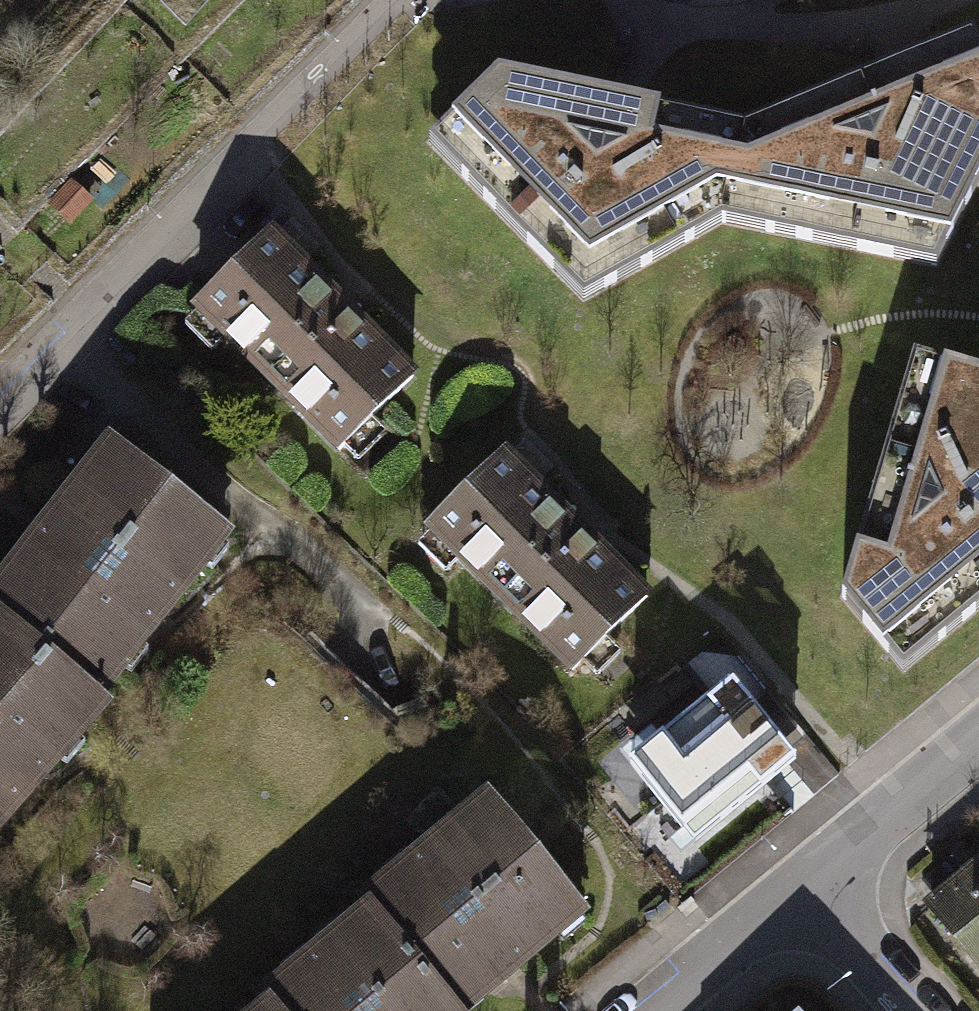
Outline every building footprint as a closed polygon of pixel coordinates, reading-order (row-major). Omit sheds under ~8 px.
[(933,264),(978,174),(978,53),(970,31),(738,123),(720,220),(933,264)] [(582,298),(720,220),(738,123),(624,100),(494,74),(426,141),(582,298)] [(70,180),(47,203),(70,226),(93,202),(70,180)] [(292,219),(277,232),(305,260),(320,247),(292,219)] [(193,307),(339,449),(411,375),(338,304),(265,235),(193,307)] [(911,353),(840,596),(897,668),(978,602),(978,373),(911,353)] [(554,468),(525,441),(510,454),(539,480),(554,468)] [(91,693),(219,530),(113,447),(84,482),(68,480),(63,509),(46,533),(29,557),(7,557),(4,586),(0,590),(0,619),(91,693)] [(428,526),(571,668),(643,596),(576,528),(502,454),(428,526)] [(99,701),(91,693),(0,619),(0,812),(99,701)] [(730,676),(627,761),(694,842),(797,757),(730,676)] [(452,1010),(455,1010),(579,907),(489,799),(456,827),(428,834),(431,849),(399,874),(371,883),(371,897),(363,905),(369,913),(452,1010)] [(927,908),(978,968),(978,864),(927,908)] [(269,1010),(452,1010),(369,913),(336,920),(340,938),(296,972),(269,980),(270,997),(262,1002),(269,1010)]
